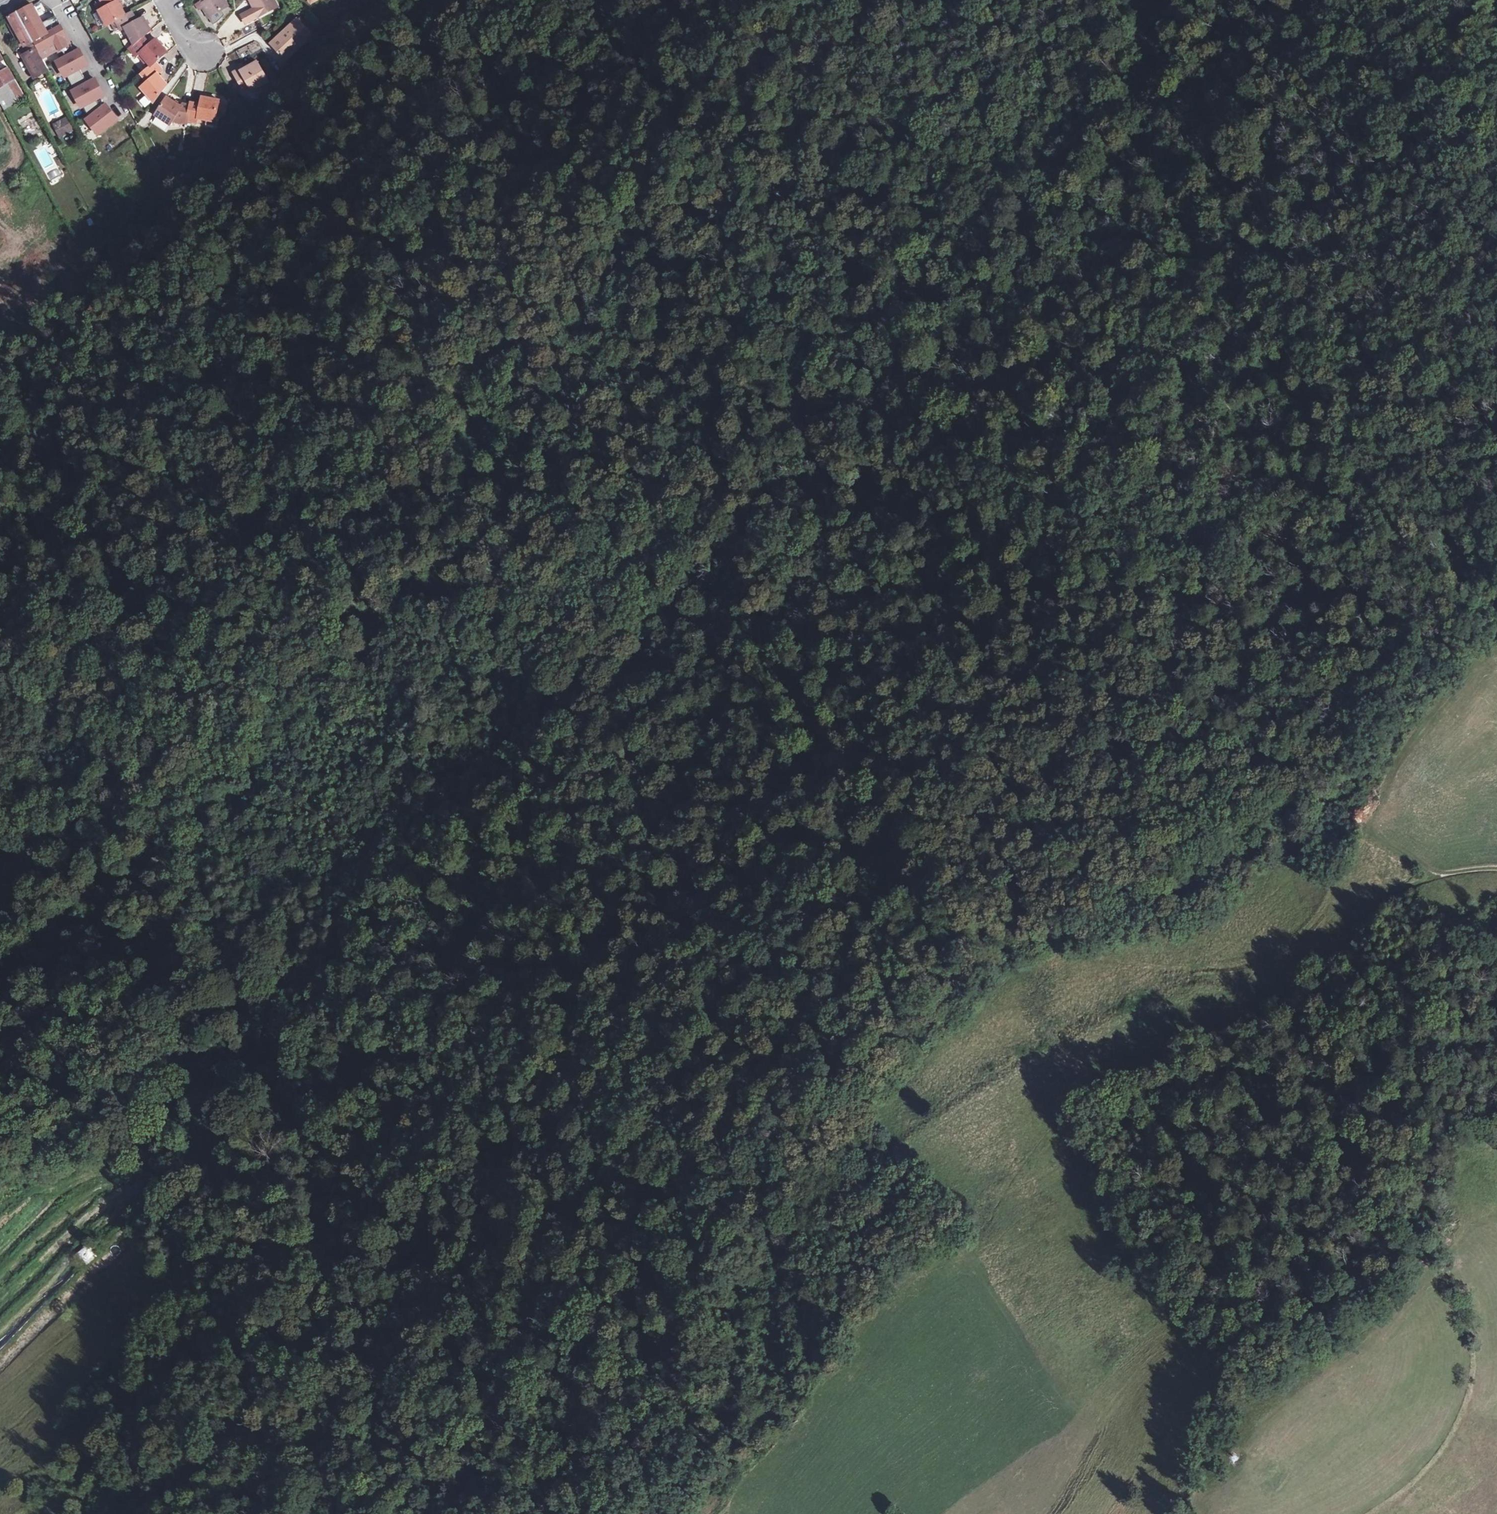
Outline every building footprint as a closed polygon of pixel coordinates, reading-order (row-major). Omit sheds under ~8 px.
[(130,37),(135,46),(131,49),(129,50),(138,59),(142,55),(147,60),(152,67),(149,69),(142,76),(149,84),(142,90),(148,96),(153,102),(154,104),(168,86),(158,75),(162,72),(156,64),(168,53),(158,41),(151,47),(144,38),(151,31),(144,19),(137,22),(132,13),(126,17),(118,2),(121,1),(120,0),(105,0),(101,2),(105,10),(99,13),(103,21),(107,28),(116,22),(121,31),(126,29),(130,37)] [(205,3),(203,5),(199,7),(201,11),(205,9),(211,19),(222,12),(230,7),(226,0),(203,0),(205,3)] [(256,10),(248,14),(249,17),(245,20),(248,25),(279,8),(275,0),(251,0),(256,10)] [(18,14),(42,60),(69,44),(60,26),(47,34),(33,7),(18,14)] [(222,12),(211,19),(213,23),(224,16),(222,12)] [(42,60),(18,14),(9,19),(12,25),(30,57),(27,59),(25,60),(29,67),(42,60)] [(300,20),(294,25),(296,28),(284,40),(281,37),(273,45),(288,61),(315,36),(300,20)] [(27,59),(30,57),(12,25),(9,27),(27,59)] [(294,25),(281,37),(284,40),(296,28),(294,25)] [(135,46),(130,37),(126,39),(131,49),(135,46)] [(54,60),(63,78),(89,65),(79,47),(54,60)] [(42,60),(29,67),(34,77),(47,69),(42,60)] [(144,63),(149,69),(152,67),(147,60),(144,63)] [(260,64),(251,69),(244,73),(243,71),(236,74),(247,93),(253,89),(255,93),(271,83),(260,64)] [(266,72),(270,80),(277,77),(273,68),(266,72)] [(7,85),(15,80),(13,76),(9,70),(0,75),(0,89),(7,85)] [(33,83),(47,117),(62,111),(48,77),(33,83)] [(95,77),(69,90),(79,109),(105,96),(95,77)] [(25,97),(15,80),(7,85),(17,102),(25,97)] [(156,117),(164,122),(169,126),(170,127),(173,124),(188,127),(189,124),(199,126),(200,120),(208,122),(214,123),(216,123),(220,103),(203,100),(202,106),(192,104),(192,108),(183,106),(181,109),(168,100),(156,117)] [(97,137),(120,120),(105,102),(83,119),(97,137)] [(51,124),(59,138),(75,129),(67,115),(51,124)] [(49,179),(66,169),(51,142),(42,147),(52,164),(44,169),(49,179)] [(198,178),(183,187),(186,193),(202,184),(198,178)] [(33,188),(26,181),(16,189),(24,197),(33,188)] [(71,181),(56,185),(60,200),(75,196),(71,181)] [(77,1251),(84,1264),(98,1258),(91,1245),(77,1251)]
